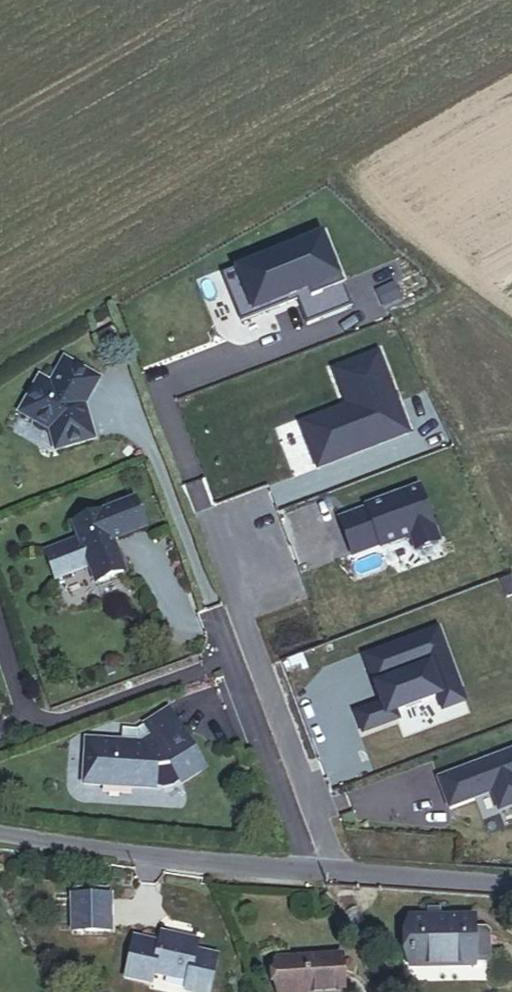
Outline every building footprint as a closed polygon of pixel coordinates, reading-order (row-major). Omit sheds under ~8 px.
[(322,236),(222,276),(241,323),(297,301),(310,296),(320,321),(351,309),(322,236)] [(320,321),(310,296),(297,301),(307,326),(320,321)] [(408,435),(378,355),(334,372),(348,408),(301,426),(318,469),(369,450),(367,444),(376,440),(378,446),(408,435)] [(80,414),(99,380),(64,360),(50,384),(39,378),(20,413),(50,431),(56,451),(94,440),(88,419),(82,420),(80,414)] [(367,511),(339,521),(352,556),(379,546),(380,549),(411,537),(416,551),(439,543),(419,489),(389,501),(390,503),(379,506),(378,504),(366,509),(367,511)] [(125,573),(112,542),(146,529),(135,500),(73,525),(79,539),(45,553),(55,580),(89,566),(97,584),(125,573)] [(437,632),(365,659),(376,689),(380,687),(383,696),(379,698),(382,706),(356,715),(363,733),(398,721),(395,714),(438,698),(459,690),(437,632)] [(459,690),(438,698),(443,711),(464,703),(459,690)] [(210,770),(172,712),(147,728),(141,732),(126,731),(124,746),(88,743),(85,787),(157,792),(157,789),(172,790),(182,782),(185,786),(210,770)] [(498,758),(499,761),(490,764),(489,762),(439,780),(449,808),(492,792),(499,810),(511,805),(511,753),(498,758)] [(110,931),(110,897),(73,897),(73,931),(110,931)] [(490,959),(491,934),(487,930),(477,929),(477,923),(443,921),(443,914),(429,914),(429,922),(410,921),(408,966),(476,968),(476,963),(485,964),(490,959)] [(197,941),(162,934),(160,944),(135,939),(126,979),(151,984),(153,974),(188,982),(186,991),(190,991),(209,991),(217,956),(195,951),(197,941)] [(277,959),(279,991),(341,991),(340,956),(277,959)]
